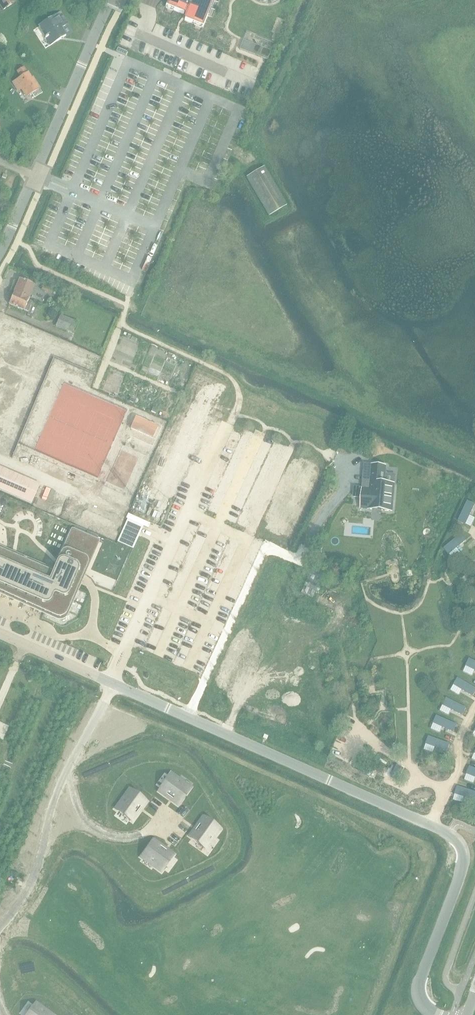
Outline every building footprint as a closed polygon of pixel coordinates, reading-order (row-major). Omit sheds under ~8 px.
[(14,3),(13,0),(0,0),(0,6),(3,10),(14,3)] [(166,4),(174,8),(173,10),(177,11),(178,6),(188,10),(184,19),(194,23),(195,22),(198,23),(203,25),(207,15),(205,14),(210,0),(168,0),(166,4)] [(58,24),(63,21),(62,21),(61,21),(58,16),(59,15),(58,15),(41,26),(48,37),(45,39),(46,40),(47,39),(50,44),(49,45),(50,46),(66,36),(58,24)] [(17,72),(21,78),(13,83),(18,91),(22,89),(27,97),(39,89),(35,81),(33,82),(28,73),(24,68),(17,72)] [(269,215),(286,205),(264,166),(246,177),(269,215)] [(20,279),(15,292),(29,298),(35,285),(20,279)] [(53,293),(54,290),(44,285),(42,288),(53,293)] [(29,298),(15,292),(10,304),(28,312),(32,303),(28,301),(29,298)] [(78,322),(72,319),(61,314),(56,327),(73,334),(78,322)] [(94,444),(104,421),(93,417),(83,439),(94,444)] [(354,487),(353,497),(361,498),(361,508),(392,511),(394,484),(384,483),(386,466),(371,465),(369,489),(354,487)] [(40,484),(0,467),(0,490),(31,503),(40,484)] [(467,501),(458,521),(465,524),(474,504),(467,501)] [(11,598),(55,618),(56,618),(57,619),(58,619),(59,619),(60,619),(61,619),(62,619),(63,618),(64,618),(64,617),(65,617),(65,616),(66,616),(66,615),(67,614),(77,590),(77,589),(78,589),(78,588),(78,587),(77,587),(77,586),(77,585),(76,585),(75,584),(79,573),(80,573),(81,574),(82,574),(83,573),(84,573),(85,572),(85,571),(86,570),(87,568),(98,541),(95,539),(96,535),(74,526),(73,530),(72,529),(67,540),(70,541),(66,549),(72,552),(69,559),(63,557),(60,565),(62,566),(58,577),(8,555),(8,556),(0,552),(0,593),(11,598)] [(461,534),(444,549),(449,555),(466,541),(461,534)] [(314,567),(302,593),(313,598),(316,591),(318,592),(320,591),(322,588),(321,587),(319,586),(322,580),(316,577),(319,569),(314,567)] [(465,666),(474,671),(474,662),(469,659),(465,666)] [(453,685),(472,696),(474,691),(474,688),(457,678),(453,685)] [(446,698),(442,705),(462,715),(466,708),(446,698)] [(436,716),(433,723),(453,732),(456,725),(436,716)] [(428,737),(426,744),(446,751),(449,744),(428,737)] [(466,774),(474,778),(474,769),(469,767),(466,774)] [(170,776),(161,789),(179,802),(188,790),(170,776)] [(454,794),(474,801),(474,792),(457,787),(454,794)] [(131,791),(118,810),(130,819),(144,800),(131,791)] [(201,825),(192,837),(204,846),(217,828),(204,818),(200,824),(201,825)] [(153,843),(144,855),(162,869),(172,855),(166,851),(165,852),(153,843)] [(28,1014),(48,1014),(35,1006),(28,1014)]
